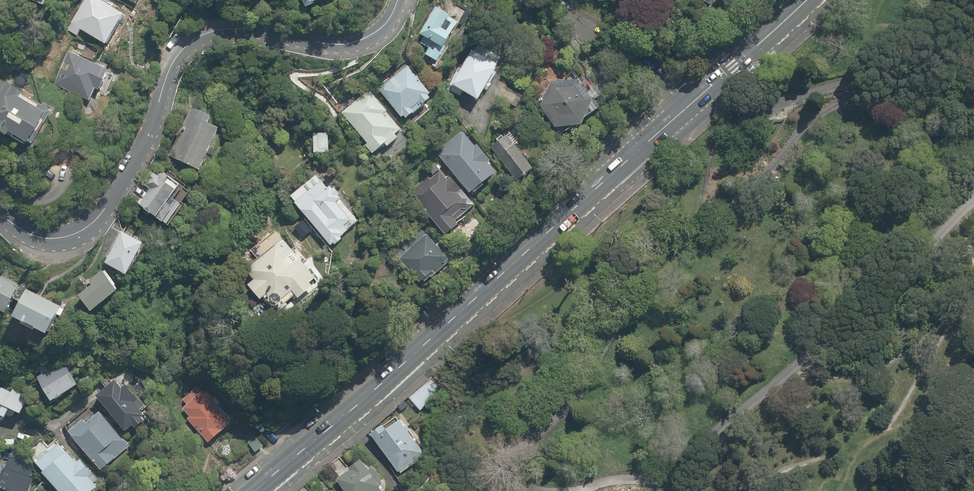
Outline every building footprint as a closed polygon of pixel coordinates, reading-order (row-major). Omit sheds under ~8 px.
[(20,1),(43,12),(49,0),(18,0),(20,1)] [(97,0),(85,0),(71,25),(110,47),(127,16),(97,0)] [(304,1),(308,9),(326,0),(327,2),(333,0),(306,0),(304,1)] [(424,55),(436,62),(460,25),(436,9),(419,35),(432,44),(424,55)] [(103,97),(115,70),(95,61),(99,53),(70,40),(50,84),(90,102),(94,93),(103,97)] [(478,102),(502,61),(474,45),(451,86),(478,102)] [(406,65),(378,86),(405,121),(432,100),(406,65)] [(9,140),(11,137),(27,146),(49,108),(39,102),(35,109),(18,100),(22,93),(0,80),(0,135),(9,140)] [(582,82),(555,83),(543,107),(558,129),(584,127),(596,104),(582,82)] [(372,155),(384,146),(388,150),(398,141),(395,136),(402,130),(370,92),(341,117),(372,155)] [(211,121),(190,111),(168,156),(201,172),(219,132),(208,127),(211,121)] [(463,129),(435,149),(468,196),(496,176),(463,129)] [(326,134),(311,134),(311,155),(327,155),(326,134)] [(508,136),(492,147),(518,184),(534,173),(508,136)] [(143,183),(132,199),(176,228),(189,207),(181,202),(189,190),(162,172),(152,188),(143,183)] [(440,174),(431,181),(428,177),(410,190),(445,237),(457,228),(453,222),(474,207),(452,177),(445,182),(440,174)] [(341,239),(360,222),(320,175),(292,199),(334,249),(343,241),(341,239)] [(420,240),(397,256),(418,285),(451,261),(425,225),(415,233),(420,240)] [(123,231),(105,261),(132,276),(150,247),(123,231)] [(257,280),(249,286),(260,301),(264,298),(273,309),(293,294),(297,300),(312,288),(308,282),(313,278),(285,243),(250,271),(257,280)] [(120,291),(106,274),(81,296),(96,313),(120,291)] [(7,317),(21,286),(0,277),(0,314),(7,317)] [(62,310),(29,293),(14,322),(47,339),(62,310)] [(41,387),(52,404),(79,387),(67,370),(41,387)] [(102,384),(108,390),(97,399),(126,434),(134,428),(137,432),(151,420),(144,412),(148,409),(122,378),(119,381),(113,375),(102,384)] [(445,390),(433,377),(409,398),(421,411),(445,390)] [(9,423),(13,413),(22,417),(30,398),(0,385),(0,419),(9,423)] [(216,411),(197,388),(183,400),(188,406),(185,408),(192,417),(190,419),(211,442),(233,423),(220,407),(216,411)] [(81,419),(67,431),(102,473),(130,449),(100,413),(86,425),(81,419)] [(426,454),(399,415),(374,433),(401,472),(426,454)] [(35,463),(61,490),(95,490),(102,484),(79,458),(73,463),(58,447),(49,455),(46,452),(35,463)] [(0,487),(0,488),(7,490),(31,490),(35,479),(32,478),(36,466),(13,457),(8,471),(6,470),(0,487)] [(364,459),(351,468),(352,470),(339,479),(347,490),(384,490),(383,480),(375,468),(371,471),(364,459)]
